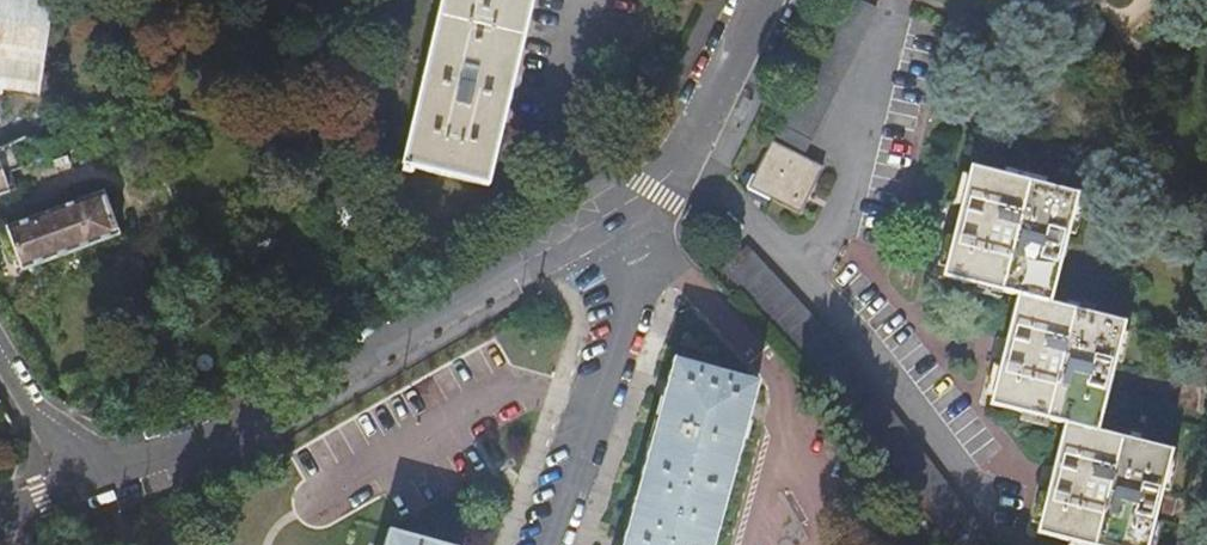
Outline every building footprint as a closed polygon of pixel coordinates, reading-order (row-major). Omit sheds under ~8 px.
[(2,97),(36,102),(51,0),(0,0),(0,113),(2,97)] [(460,191),(501,19),(505,0),(414,0),(374,167),(374,177),(384,180),(387,169),(460,191)] [(853,0),(845,0),(772,144),(769,142),(751,180),(792,199),(810,163),(800,158),(874,11),(853,0)] [(954,170),(925,278),(999,299),(974,407),(1046,428),(1019,537),(1054,544),(1136,544),(1155,457),(1084,435),(1104,324),(1033,305),(1061,195),(954,170)] [(10,275),(103,240),(88,196),(0,227),(0,245),(10,275)] [(674,360),(623,544),(713,544),(757,380),(674,360)] [(385,529),(381,544),(440,544),(385,529)]
